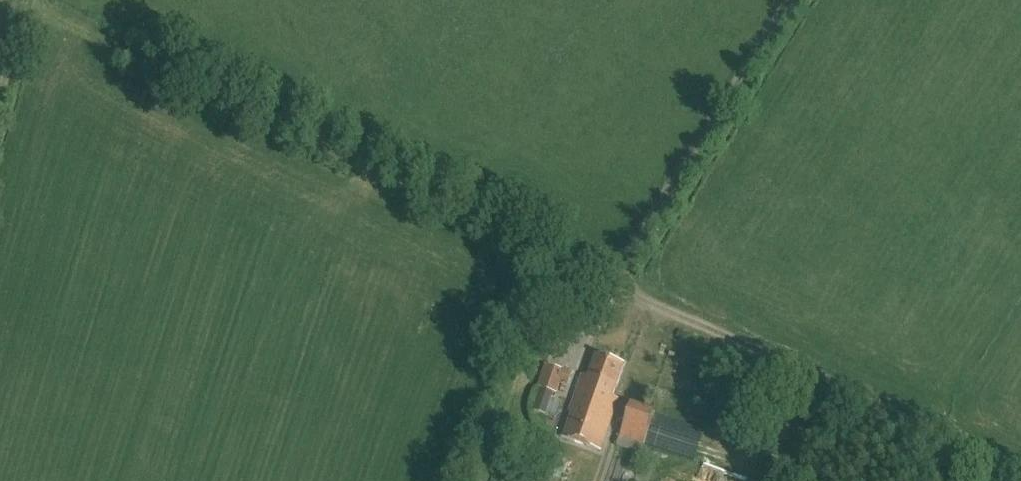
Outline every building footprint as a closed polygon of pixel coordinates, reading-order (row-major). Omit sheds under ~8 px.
[(570,412),(572,413),(563,438),(600,451),(618,399),(612,397),(624,364),(596,354),(589,376),(583,374),(570,412)] [(569,382),(572,373),(562,370),(562,369),(545,364),(537,387),(543,389),(554,392),(556,393),(561,380),(569,382)] [(620,436),(644,444),(655,412),(631,403),(620,436)]
